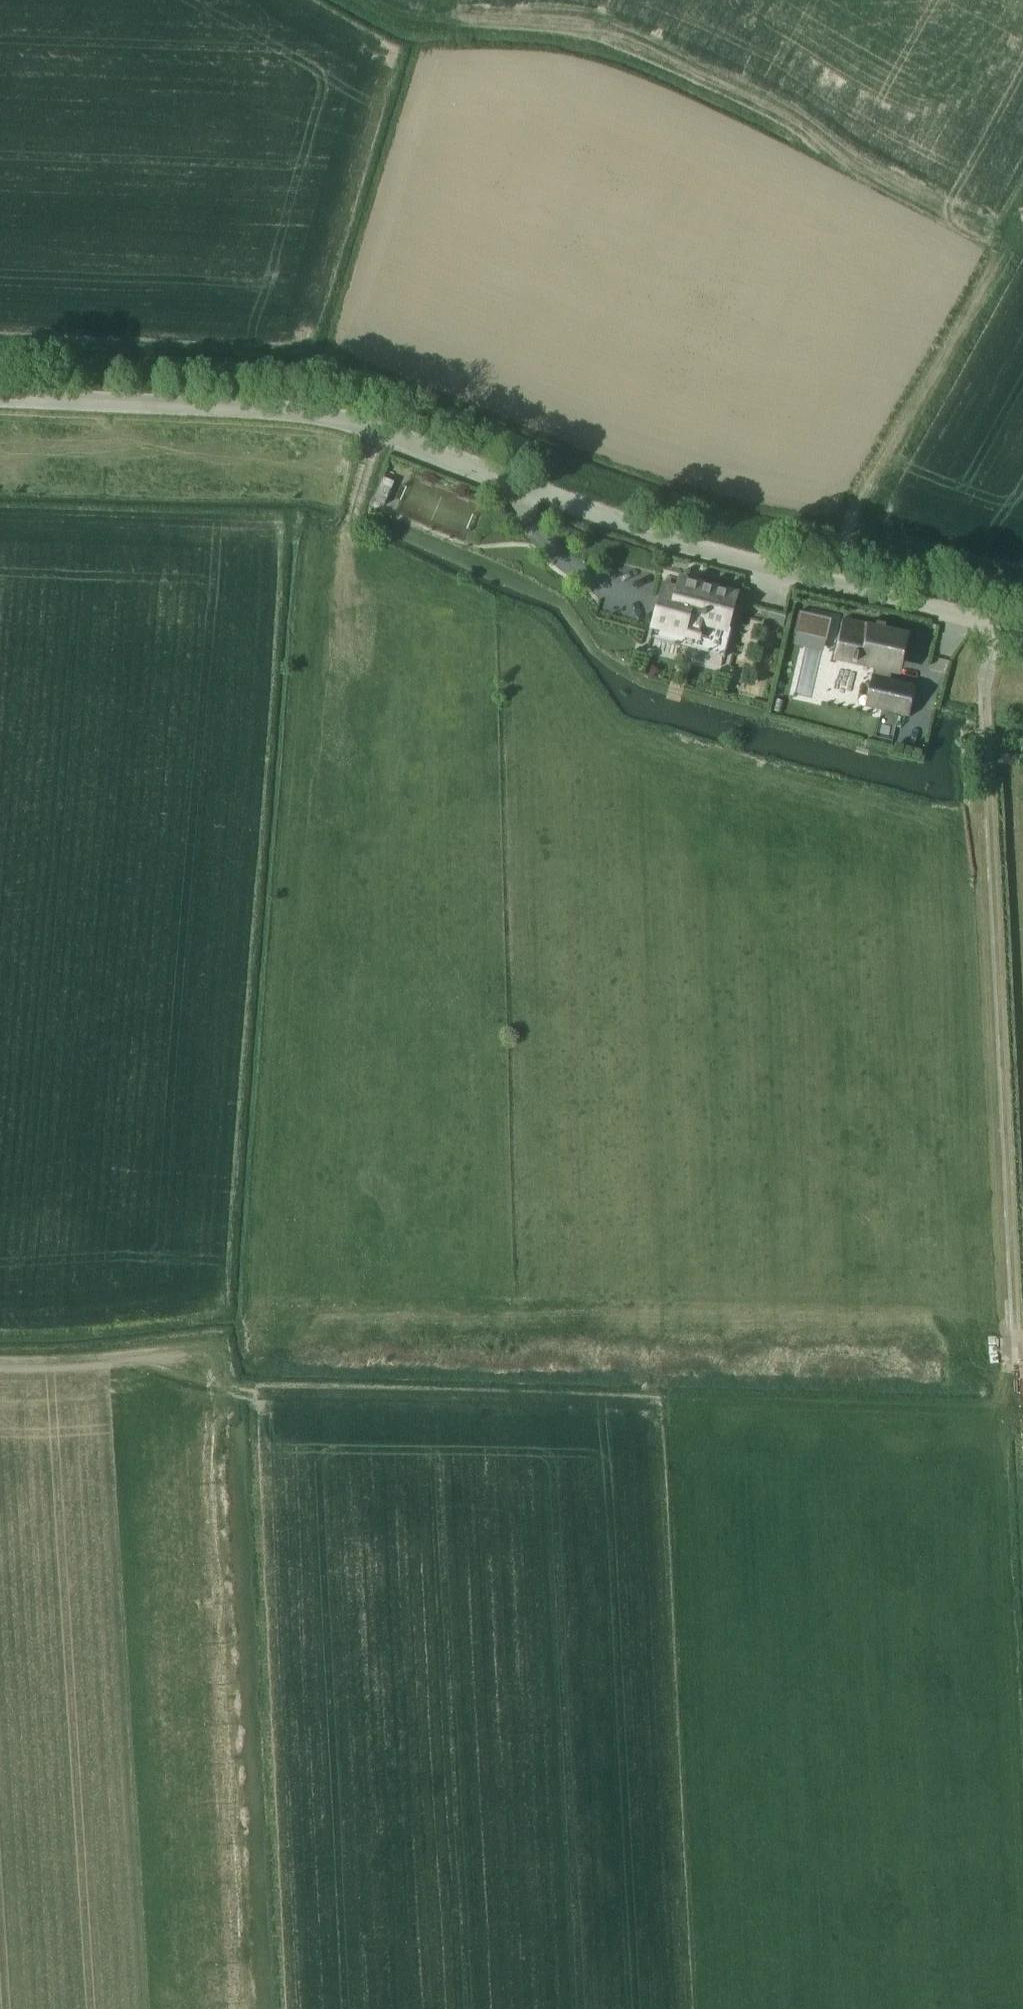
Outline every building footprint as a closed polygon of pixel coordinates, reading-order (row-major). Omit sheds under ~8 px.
[(728,591),(683,578),(679,594),(662,589),(653,621),(690,632),(695,616),(719,623),(728,591)] [(867,627),(858,663),(891,672),(883,705),(929,715),(934,695),(913,690),(917,678),(926,642),(867,627)]
